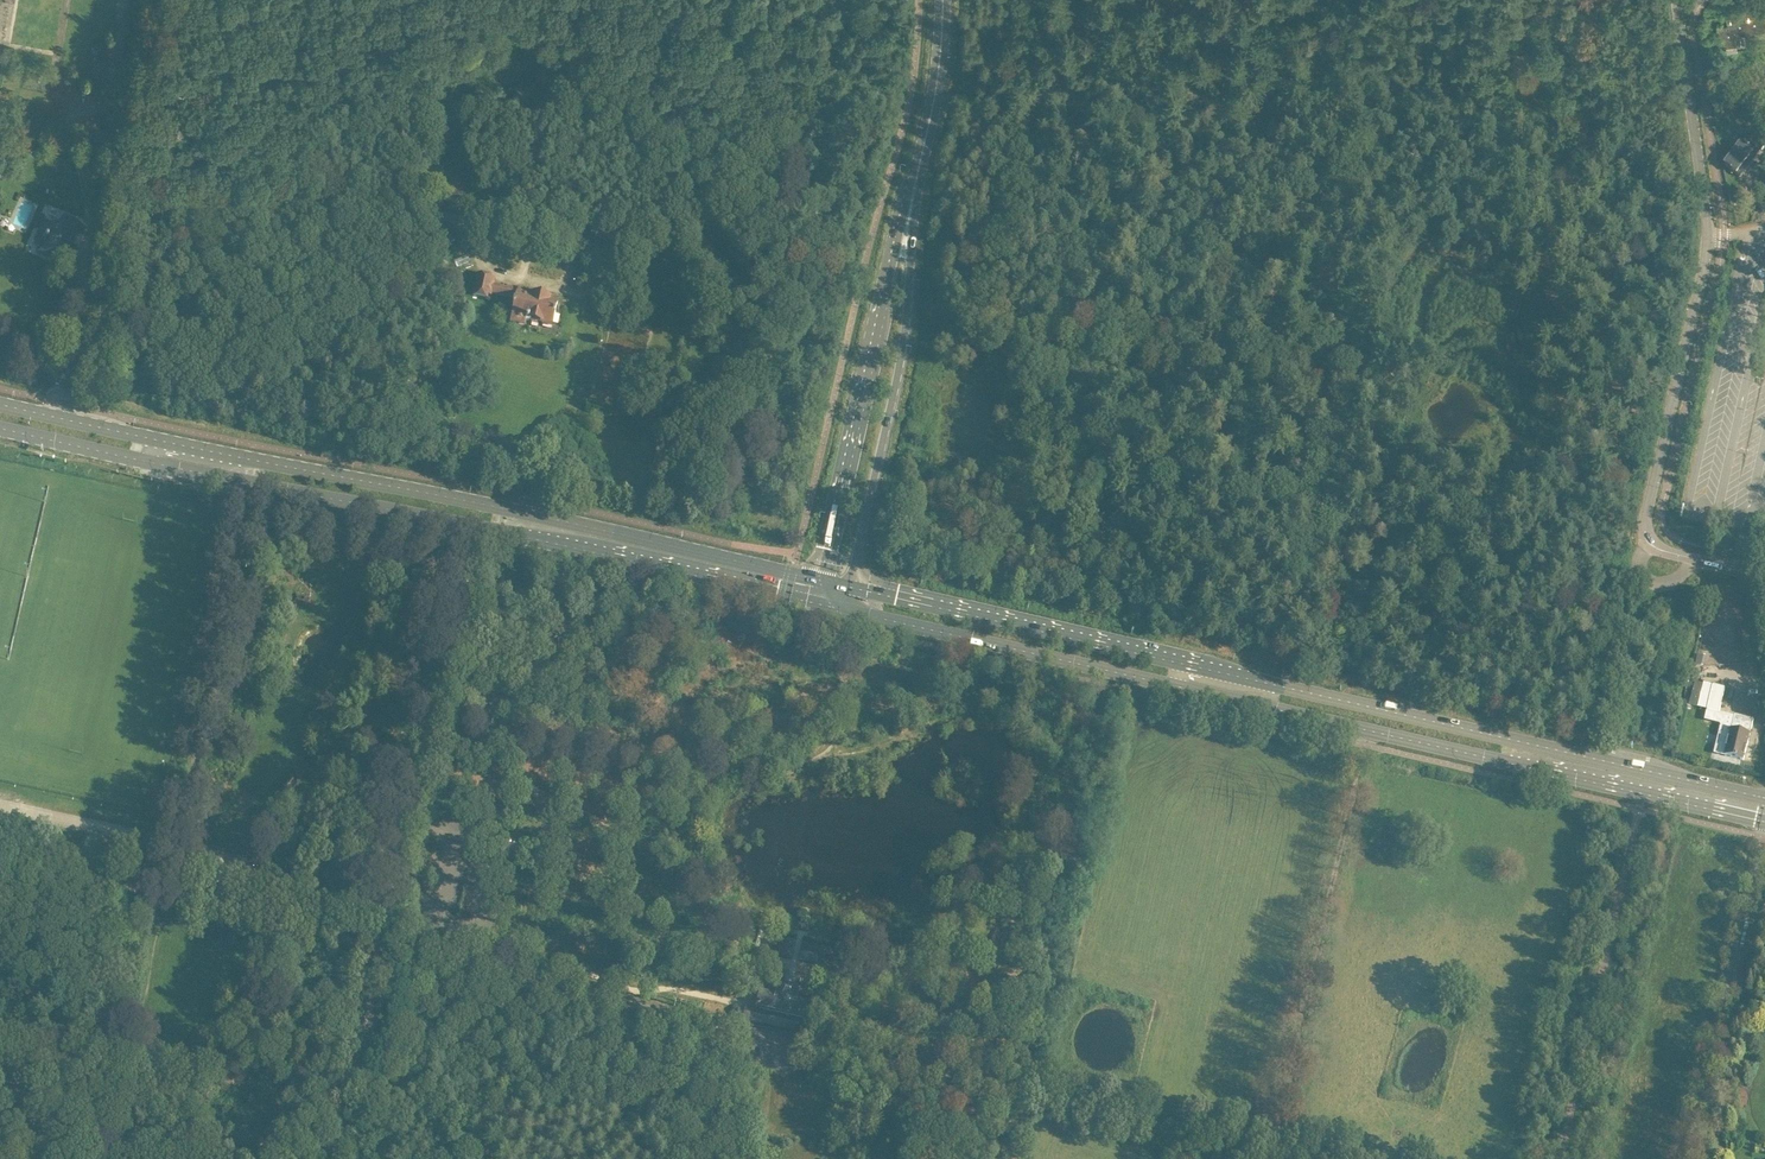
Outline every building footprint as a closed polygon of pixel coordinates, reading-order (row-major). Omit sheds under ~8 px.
[(1720,48),(1721,48),(1721,47),(1725,47),(1725,48),(1727,48),(1727,46),(1736,45),(1736,46),(1737,46),(1735,36),(1764,31),(1764,16),(1764,11),(1750,13),(1751,22),(1725,26),(1717,27),(1720,48)] [(106,59),(91,57),(88,74),(104,76),(106,59)] [(1750,120),(1753,106),(1743,103),(1740,118),(1750,120)] [(1732,170),(1741,177),(1750,165),(1746,162),(1757,147),(1762,150),(1764,146),(1764,139),(1752,130),(1742,143),(1742,142),(1725,165),(1729,169),(1731,171),(1732,170)] [(43,255),(45,249),(63,257),(67,247),(70,249),(73,240),(71,239),(74,232),(76,233),(80,224),(64,218),(60,227),(52,224),(47,236),(46,238),(49,239),(45,249),(35,245),(33,251),(43,255)] [(490,293),(512,298),(515,299),(514,304),(515,304),(511,321),(526,324),(527,319),(552,325),(558,299),(492,285),(493,278),(477,275),(473,296),(489,299),(490,293)] [(1726,688),(1714,685),(1708,709),(1720,712),(1726,688)] [(1725,756),(1744,760),(1754,719),(1735,715),(1725,756)] [(1687,747),(1691,726),(1684,724),(1679,746),(1687,747)]
